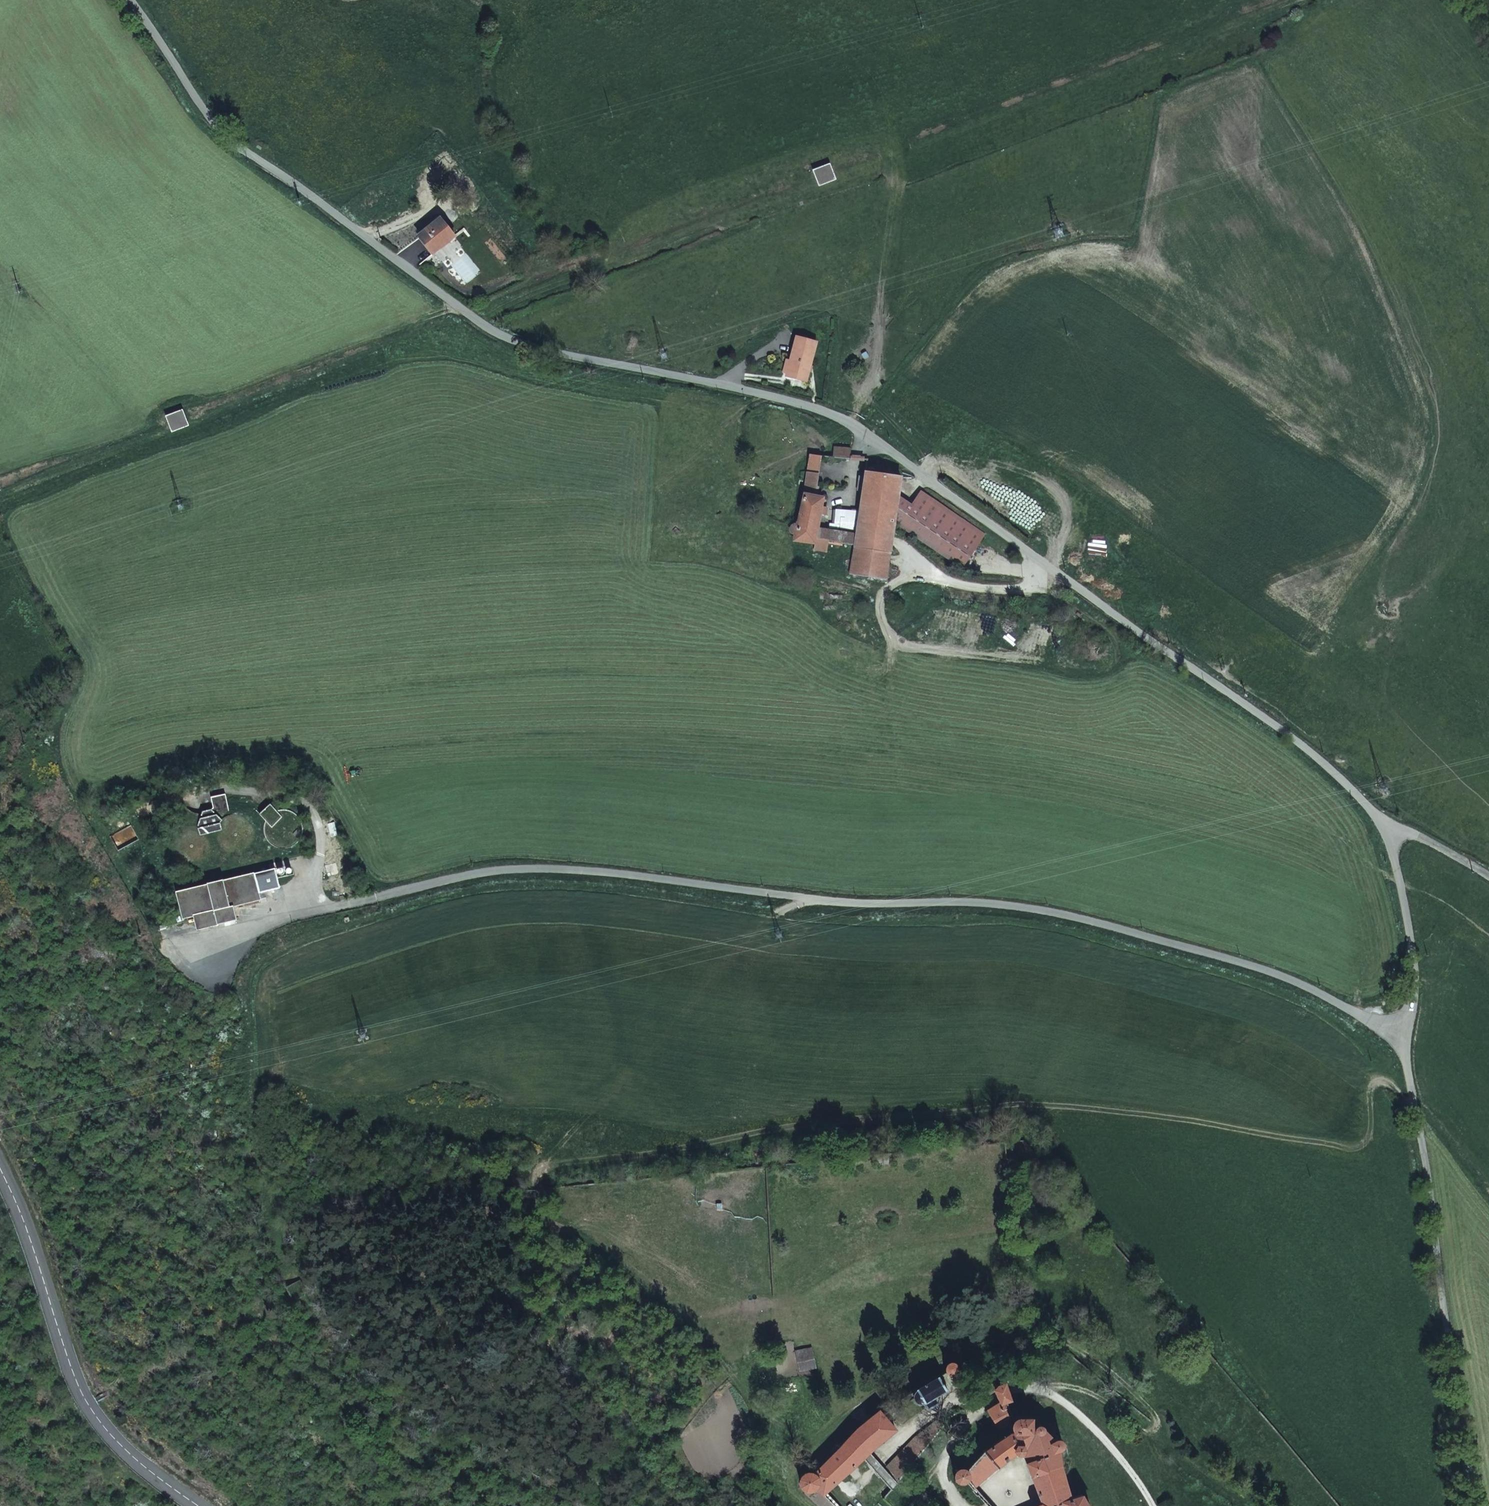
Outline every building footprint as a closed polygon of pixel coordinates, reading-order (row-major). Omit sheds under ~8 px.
[(827,165),(810,172),(817,187),(834,180),(827,165)] [(422,207),(402,225),(419,243),(438,225),(422,207)] [(773,370),(793,376),(806,338),(786,331),(773,370)] [(185,410),(168,417),(173,432),(191,426),(185,410)] [(850,447),(835,448),(835,455),(851,456),(850,447)] [(790,528),(790,530),(790,531),(792,534),(795,535),(797,536),(796,542),(816,544),(819,530),(821,515),(827,516),(828,510),(822,509),(824,500),(814,498),(822,454),(811,454),(799,525),(796,525),(793,526),(790,528)] [(845,533),(844,544),(857,546),(853,574),(888,579),(896,524),(899,499),(902,479),(880,475),(881,462),(869,460),(867,478),(861,477),(859,490),(865,491),(862,513),(838,510),(836,521),(860,524),(859,533),(845,531),(845,533)] [(899,499),(896,524),(963,570),(984,538),(922,495),(913,508),(899,499)] [(819,530),(816,544),(815,549),(828,551),(829,542),(844,544),(845,533),(819,530)] [(1225,683),(1230,686),(1233,681),(1228,677),(1225,683)] [(216,809),(212,811),(203,810),(202,826),(206,828),(202,829),(205,837),(226,832),(224,824),(226,820),(225,819),(234,816),(227,794),(213,799),(216,809)] [(282,811),(280,812),(274,805),(262,814),(269,822),(268,825),(267,827),(267,830),(267,833),(268,835),(269,838),(270,840),(272,843),(274,845),(276,846),(278,848),(281,849),(283,850),(286,850),(289,850),(292,849),(294,848),(297,847),(299,846),(301,844),(303,842),(304,839),(305,837),(306,834),(307,830),(306,827),(306,825),(305,822),(304,820),(302,817),(300,815),(298,814),(296,812),(293,811),(290,810),(288,810),(285,810),(282,811)] [(338,824),(331,825),(333,838),(340,837),(338,824)] [(339,864),(328,866),(330,877),(342,874),(339,864)] [(236,880),(242,906),(265,900),(263,894),(283,888),(278,869),(236,880)] [(202,930),(242,920),(238,907),(242,906),(236,880),(228,883),(227,880),(211,884),(212,887),(181,895),(187,920),(198,917),(202,930)] [(800,1369),(811,1366),(815,1365),(811,1347),(795,1352),(800,1369)] [(956,1373),(958,1370),(959,1366),(957,1362),(954,1360),(950,1360),(946,1362),(944,1366),(945,1370),(947,1373),(950,1374),(953,1374),(956,1373)] [(935,1376),(914,1389),(912,1392),(911,1396),(912,1400),(915,1403),(919,1404),(923,1404),(926,1409),(936,1403),(933,1398),(945,1391),(935,1376)] [(1079,1493),(1069,1496),(1056,1464),(1056,1451),(1060,1448),(1061,1444),(1061,1439),(1058,1436),(1053,1434),(1049,1435),(1044,1421),(1042,1419),(1040,1418),(1037,1419),(1035,1421),(1034,1424),(1034,1428),(1031,1428),(1031,1416),(1015,1417),(1012,1419),(1005,1400),(1007,1398),(1005,1393),(1002,1385),(1000,1385),(994,1387),(998,1402),(988,1406),(997,1428),(1010,1424),(1011,1431),(977,1445),(964,1467),(959,1466),(955,1467),(952,1471),(951,1475),(952,1479),(955,1482),(960,1483),(964,1482),(968,1486),(1012,1453),(1021,1454),(1031,1477),(1042,1504),(1041,1505),(1040,1504),(1034,1505),(1033,1505),(1086,1505),(1079,1493)] [(816,1488),(821,1494),(893,1430),(877,1412),(870,1416),(852,1427),(815,1477),(811,1475),(806,1475),(802,1477),(800,1481),(801,1486),(803,1490),(808,1491),(812,1491),(816,1488)] [(934,1420),(912,1436),(924,1448),(940,1429),(934,1420)] [(924,1448),(912,1436),(885,1467),(897,1481),(924,1448)]
